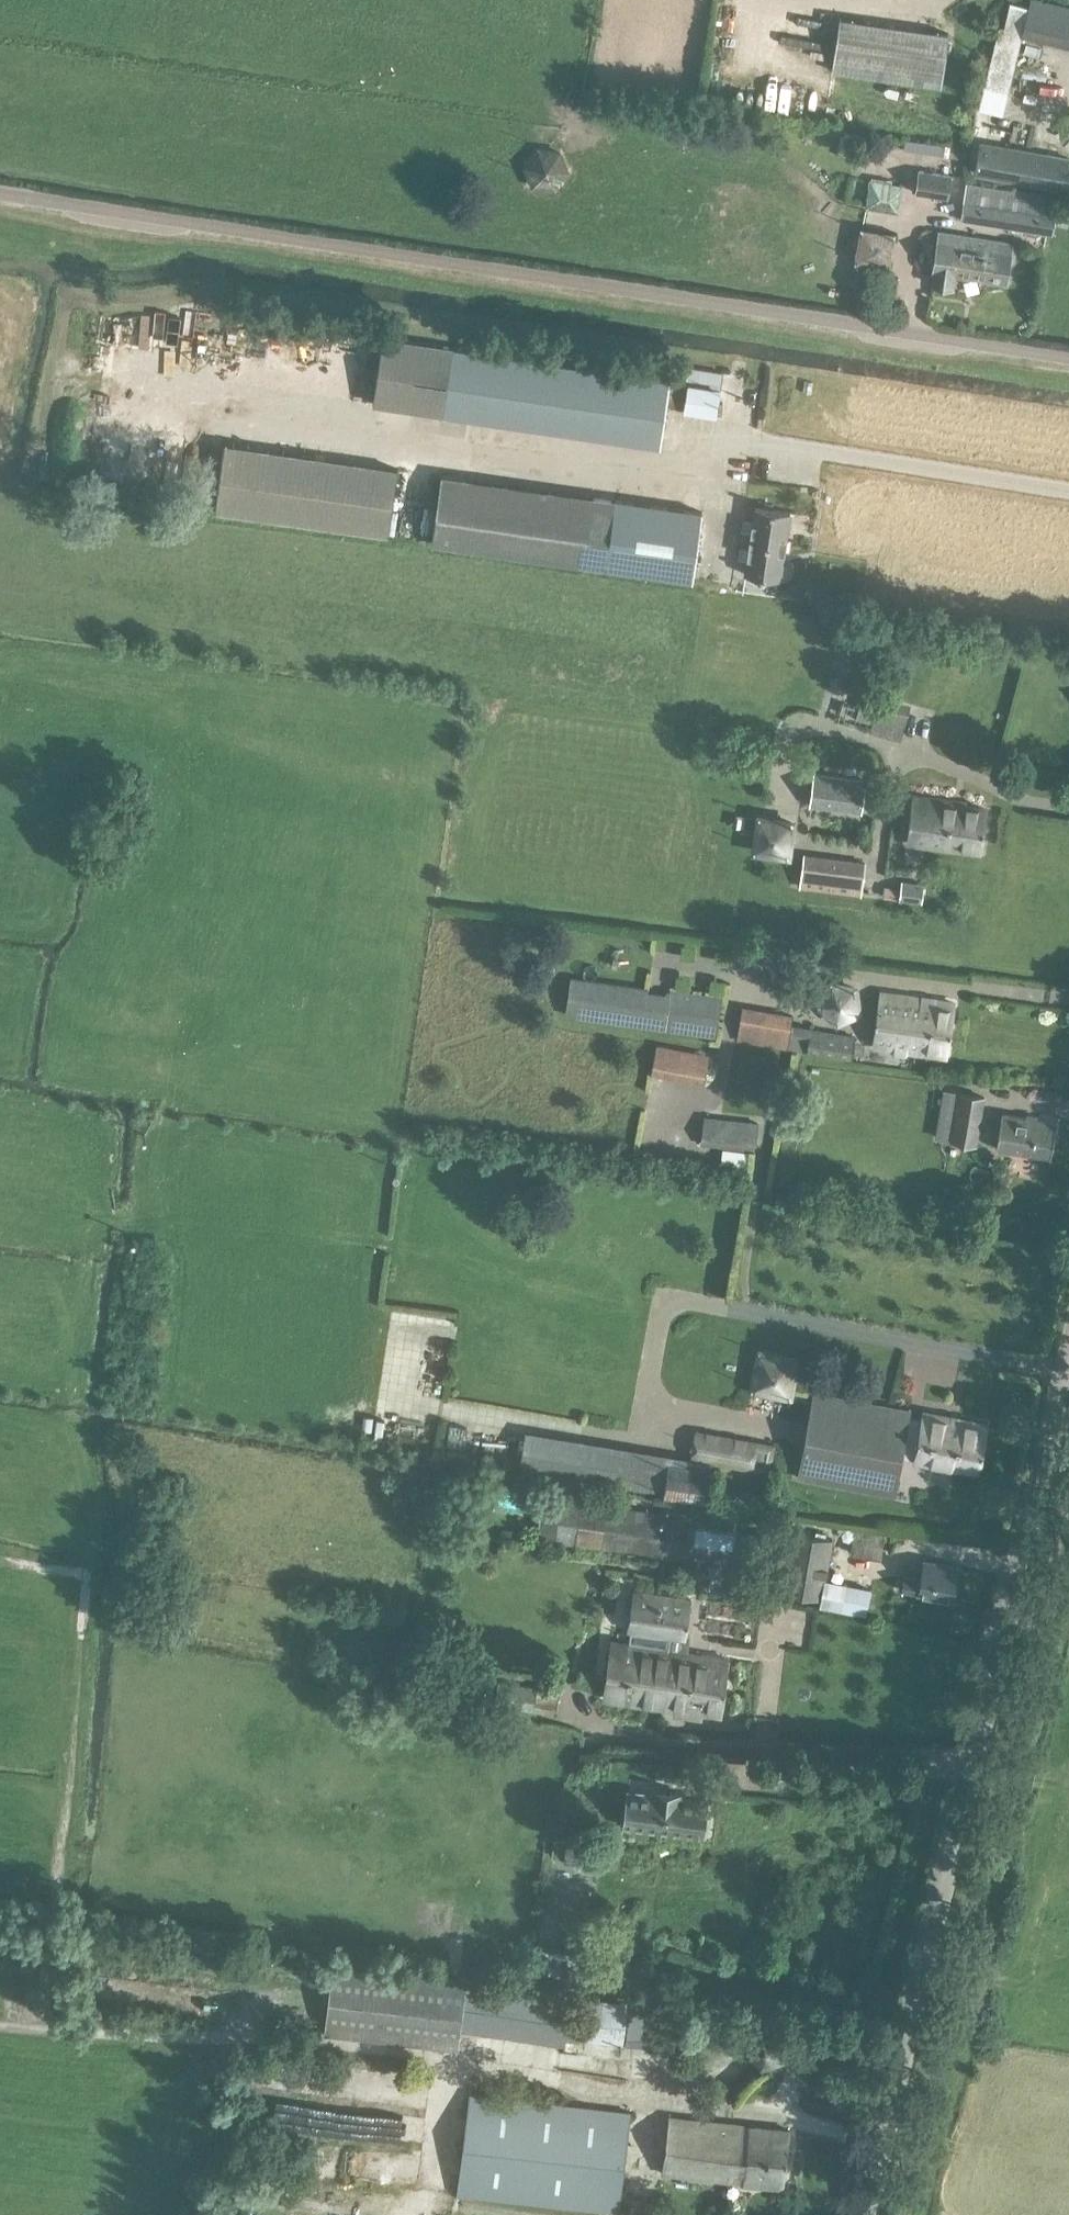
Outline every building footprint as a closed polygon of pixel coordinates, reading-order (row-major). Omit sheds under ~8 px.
[(1046,0),(1030,0),(1024,22),(1068,33),(1068,5),(1046,0)] [(940,85),(947,33),(838,17),(830,70),(940,85)] [(1066,191),(1068,174),(1068,156),(980,140),(974,174),(1066,191)] [(940,154),(963,157),(965,158),(966,151),(954,149),(954,145),(942,144),(940,154)] [(914,193),(948,198),(952,174),(919,169),(914,193)] [(896,212),(901,187),(871,181),(866,206),(896,212)] [(1050,233),(1054,209),(965,194),(961,219),(1050,233)] [(933,270),(931,283),(952,286),(954,273),(1005,281),(1011,241),(938,230),(931,269),(933,270)] [(669,380),(669,379),(383,335),(372,402),(659,444),(665,404),(683,407),(683,408),(716,413),(720,387),(687,382),(686,383),(685,383),(669,380)] [(688,366),(685,383),(686,383),(687,382),(720,387),(722,371),(688,366)] [(225,442),(215,510),(388,534),(398,467),(225,442)] [(692,578),(702,511),(442,474),(432,543),(605,568),(605,566),(692,578)] [(749,546),(766,548),(768,535),(785,538),(790,511),(755,505),(753,520),(743,519),(742,529),(751,530),(749,546)] [(785,538),(768,535),(766,548),(749,546),(748,548),(739,546),(738,557),(747,558),(745,573),(779,578),(785,538)] [(879,693),(869,732),(900,741),(911,704),(879,693)] [(809,805),(862,812),(866,779),(813,772),(809,805)] [(905,845),(981,855),(988,806),(966,803),(966,799),(912,792),(905,845)] [(760,817),(756,849),(787,853),(792,821),(760,817)] [(799,887),(861,894),(866,860),(804,853),(799,887)] [(899,897),(920,900),(922,883),(901,880),(899,897)] [(571,977),(565,1014),(716,1035),(721,996),(665,989),(664,994),(642,991),(643,988),(571,977)] [(836,1024),(861,1012),(859,985),(831,980),(818,1003),(836,1024)] [(946,1054),(947,1046),(953,1000),(879,990),(871,1043),(946,1054)] [(790,1024),(787,1046),(789,1046),(850,1056),(852,1046),(853,1034),(790,1024)] [(707,1058),(656,1048),(651,1070),(703,1080),(707,1058)] [(983,1095),(946,1088),(937,1136),(975,1142),(983,1095)] [(1049,1156),(1056,1121),(1002,1111),(995,1146),(1049,1156)] [(703,1116),(700,1142),(753,1148),(756,1122),(703,1116)] [(748,1392),(793,1400),(801,1355),(757,1347),(748,1392)] [(797,1475),(893,1493),(902,1450),(914,1452),(913,1458),(955,1467),(956,1464),(978,1469),(987,1423),(922,1411),(921,1417),(907,1415),(908,1408),(813,1390),(797,1475)] [(523,1468),(708,1501),(717,1465),(529,1430),(523,1468)] [(696,1431),(692,1456),(751,1467),(755,1442),(696,1431)] [(535,1537),(654,1554),(660,1512),(541,1495),(535,1537)] [(685,1516),(660,1512),(654,1554),(679,1557),(685,1516)] [(850,1551),(880,1556),(884,1534),(853,1529),(850,1551)] [(781,1591),(821,1598),(832,1537),(792,1530),(781,1591)] [(756,1531),(753,1545),(770,1547),(773,1534),(756,1531)] [(919,1576),(903,1573),(900,1588),(952,1597),(958,1564),(923,1558),(919,1576)] [(845,1582),(840,1606),(863,1610),(868,1587),(845,1582)] [(670,1636),(668,1650),(661,1705),(684,1708),(683,1714),(701,1716),(702,1710),(721,1713),(728,1657),(682,1651),(684,1637),(689,1598),(658,1594),(653,1634),(670,1636)] [(604,1698),(661,1705),(668,1650),(611,1643),(604,1698)] [(537,1683),(536,1687),(497,1681),(494,1702),(554,1712),(558,1687),(537,1683)] [(627,1788),(623,1827),(704,1836),(708,1797),(684,1795),(684,1791),(652,1788),(652,1791),(627,1788)] [(564,1862),(611,1867),(614,1841),(567,1834),(566,1839),(554,1838),(552,1856),(564,1857),(564,1862)] [(330,1968),(323,2039),(455,2052),(458,2024),(553,2038),(555,2030),(578,2033),(584,1994),(463,1979),(462,1981),(330,1968)] [(630,2021),(628,2043),(666,2047),(669,2025),(630,2021)] [(671,2045),(737,2049),(738,2028),(672,2024),(671,2045)] [(469,2095),(459,2193),(620,2210),(630,2112),(469,2095)] [(669,2116),(663,2172),(783,2184),(789,2128),(669,2116)]
